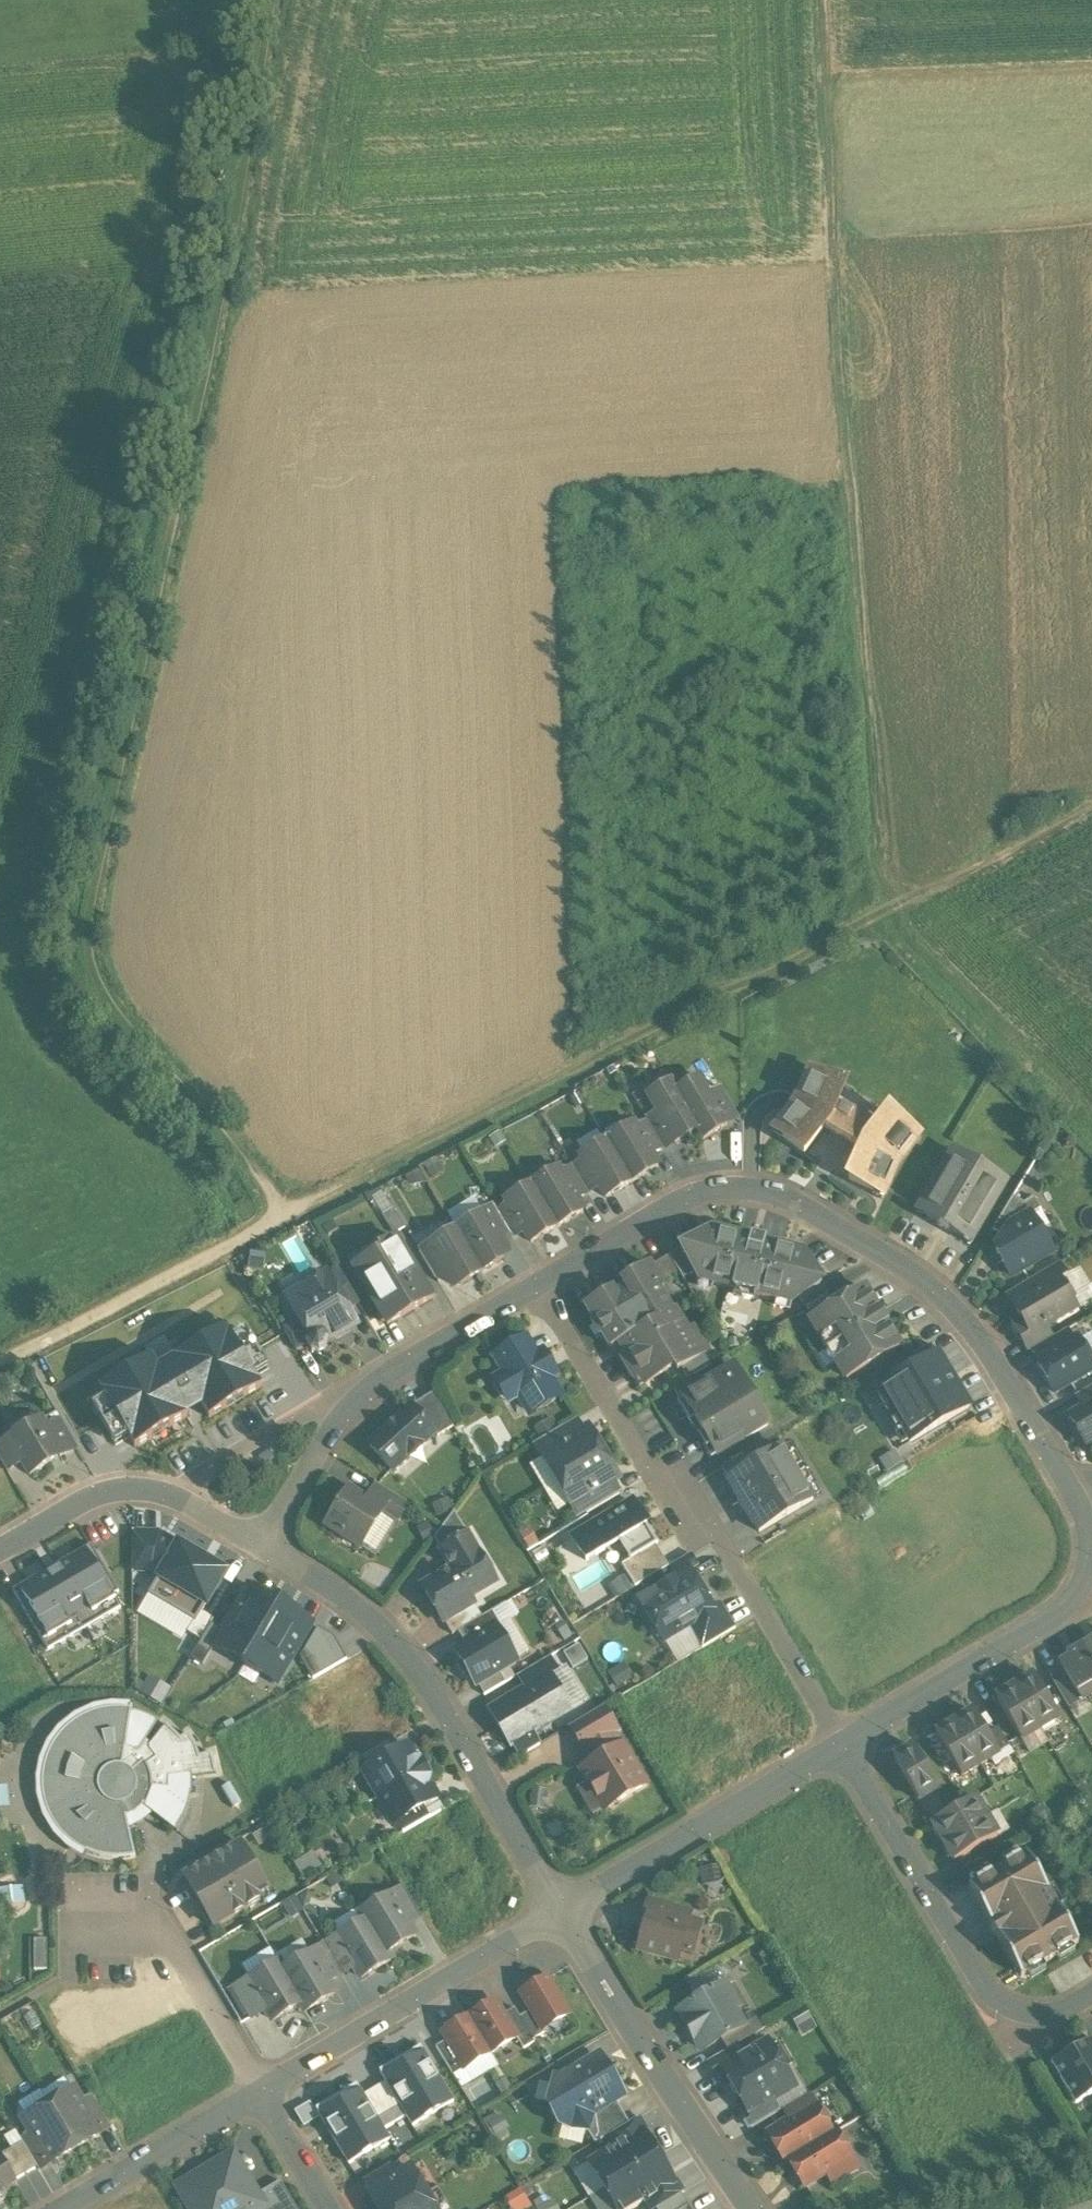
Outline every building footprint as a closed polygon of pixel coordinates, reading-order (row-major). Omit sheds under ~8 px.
[(844,1088),(810,1073),(796,1105),(774,1133),(804,1156),(824,1129),(862,1152),(848,1182),(882,1197),(897,1166),(918,1138),(888,1115),(876,1131),(836,1108),(844,1088)] [(677,1092),(671,1082),(647,1097),(657,1114),(674,1142),(675,1143),(697,1130),(703,1140),(727,1125),(726,1123),(709,1095),(699,1079),(677,1092)] [(737,1117),(721,1089),(709,1095),(726,1123),(737,1117)] [(674,1142),(657,1114),(646,1120),(648,1124),(662,1148),(674,1142)] [(662,1148),(648,1124),(637,1131),(636,1131),(650,1156),(651,1155),(662,1148)] [(633,1125),(607,1140),(632,1182),(658,1167),(651,1155),(650,1156),(636,1131),(637,1131),(633,1125)] [(607,1140),(581,1156),(584,1161),(585,1161),(600,1186),(599,1186),(606,1198),(632,1182),(607,1140)] [(1004,1184),(953,1154),(923,1206),(929,1210),(925,1216),(937,1223),(936,1225),(950,1233),(951,1232),(963,1239),(967,1232),(974,1236),(1004,1184)] [(600,1186),(585,1161),(584,1161),(573,1168),(573,1169),(587,1193),(599,1186),(600,1186)] [(558,1169),(532,1185),(557,1227),(583,1211),(576,1200),(575,1200),(561,1176),(562,1175),(558,1169)] [(587,1193),(573,1169),(562,1175),(561,1176),(575,1200),(576,1200),(587,1193)] [(532,1185),(506,1200),(510,1206),(524,1230),(524,1231),(531,1243),(557,1227),(532,1185)] [(476,1197),(451,1212),(457,1222),(482,1207),(476,1197)] [(1024,1204),(1013,1197),(993,1231),(1004,1238),(1010,1227),(1028,1216),(1029,1217),(1041,1210),(1034,1198),(1024,1204)] [(524,1230),(510,1206),(498,1213),(511,1235),(512,1237),(524,1231),(524,1230)] [(498,1213),(494,1207),(483,1213),(499,1242),(511,1235),(498,1213)] [(405,1229),(392,1208),(382,1214),(394,1235),(405,1229)] [(483,1213),(456,1229),(482,1272),(503,1259),(505,1251),(499,1242),(483,1213)] [(1028,1216),(1010,1227),(1004,1238),(996,1251),(1011,1277),(1050,1254),(1049,1251),(1050,1245),(1046,1238),(1040,1236),(1029,1217),(1028,1216)] [(456,1229),(430,1245),(447,1273),(453,1282),(460,1284),(482,1272),(456,1229)] [(711,1232),(681,1249),(694,1272),(699,1280),(712,1283),(712,1285),(778,1302),(778,1300),(791,1303),(799,1298),(821,1285),(803,1255),(794,1253),(794,1251),(778,1246),(777,1249),(764,1245),(766,1240),(751,1236),(750,1241),(737,1238),(737,1236),(721,1232),(720,1234),(711,1232)] [(381,1253),(354,1270),(387,1326),(432,1299),(396,1239),(378,1250),(381,1253)] [(447,1273),(430,1245),(419,1252),(436,1279),(447,1273)] [(694,1272),(681,1249),(670,1256),(683,1279),(694,1272)] [(1059,1264),(1028,1282),(1035,1294),(1058,1280),(1059,1282),(1067,1277),(1059,1264)] [(649,1267),(623,1282),(627,1290),(615,1297),(612,1292),(586,1308),(611,1349),(621,1343),(672,1312),(670,1312),(658,1291),(662,1288),(649,1267)] [(358,1303),(339,1271),(327,1277),(347,1310),(358,1303)] [(303,1275),(285,1282),(289,1291),(307,1284),(303,1275)] [(327,1277),(322,1280),(316,1279),(309,1283),(308,1289),(287,1301),(309,1337),(307,1345),(311,1351),(318,1353),(325,1350),(327,1342),(356,1325),(347,1310),(327,1277)] [(1035,1294),(1013,1307),(1030,1335),(1031,1336),(1046,1327),(1075,1310),(1066,1293),(1059,1282),(1058,1280),(1035,1294)] [(821,1285),(799,1298),(806,1309),(828,1296),(821,1285)] [(1084,1305),(1074,1288),(1066,1293),(1075,1310),(1084,1305)] [(864,1290),(811,1321),(828,1349),(825,1351),(826,1354),(830,1352),(846,1380),(899,1348),(886,1325),(879,1312),(878,1313),(864,1290)] [(672,1312),(621,1343),(630,1359),(625,1362),(635,1379),(640,1376),(645,1384),(667,1371),(667,1370),(674,1366),(677,1371),(681,1368),(703,1355),(705,1354),(693,1334),(687,1338),(672,1312)] [(1046,1327),(1031,1336),(1030,1335),(1022,1339),(1029,1353),(1034,1350),(1053,1339),(1046,1327)] [(248,1366),(262,1358),(252,1341),(238,1349),(226,1328),(159,1368),(152,1357),(99,1389),(111,1410),(99,1418),(109,1435),(122,1427),(135,1448),(188,1417),(184,1411),(199,1402),(209,1419),(261,1388),(248,1366)] [(1053,1339),(1034,1350),(1041,1361),(1075,1342),(1068,1330),(1053,1339)] [(526,1339),(495,1357),(505,1374),(536,1355),(526,1339)] [(1041,1361),(1037,1363),(1055,1393),(1091,1371),(1089,1366),(1091,1361),(1083,1347),(1077,1345),(1075,1342),(1041,1361)] [(505,1374),(499,1378),(512,1400),(518,1396),(527,1412),(558,1393),(550,1379),(556,1375),(542,1352),(505,1374)] [(703,1355),(681,1368),(688,1380),(710,1366),(703,1355)] [(879,1390),(909,1442),(969,1407),(940,1356),(879,1390)] [(679,1400),(677,1401),(692,1426),(697,1424),(717,1457),(768,1426),(734,1368),(700,1388),(679,1400)] [(693,1377),(673,1389),(679,1400),(700,1388),(693,1377)] [(1077,1396),(1084,1409),(1085,1409),(1091,1405),(1091,1387),(1077,1396)] [(433,1394),(411,1407),(435,1433),(434,1434),(438,1438),(453,1428),(433,1394)] [(1085,1409),(1084,1409),(1070,1418),(1086,1446),(1091,1442),(1091,1405),(1085,1409)] [(411,1407),(369,1446),(392,1472),(434,1434),(435,1433),(411,1407)] [(41,1420),(10,1439),(23,1461),(22,1461),(30,1475),(51,1463),(50,1461),(59,1456),(60,1458),(62,1456),(62,1455),(61,1456),(46,1430),(47,1429),(41,1420)] [(47,1429),(46,1430),(61,1456),(62,1455),(77,1446),(62,1420),(47,1429)] [(576,1420),(542,1440),(549,1452),(583,1432),(582,1431),(576,1420)] [(588,1428),(582,1431),(583,1432),(549,1452),(542,1440),(534,1445),(557,1482),(603,1454),(588,1428)] [(0,1445),(0,1458),(7,1470),(22,1461),(23,1461),(10,1439),(0,1445)] [(729,1480),(728,1481),(734,1491),(733,1491),(752,1524),(753,1523),(759,1533),(813,1501),(782,1449),(756,1464),(729,1480)] [(750,1453),(722,1469),(729,1480),(756,1464),(750,1453)] [(603,1454),(557,1482),(579,1520),(586,1515),(579,1503),(613,1483),(613,1484),(619,1480),(603,1454)] [(613,1483),(579,1503),(586,1515),(620,1495),(613,1484),(613,1483)] [(409,1505),(376,1484),(366,1500),(384,1512),(383,1513),(398,1523),(409,1505)] [(354,1492),(345,1494),(325,1525),(361,1548),(383,1513),(384,1512),(366,1500),(354,1492)] [(657,1545),(633,1503),(572,1539),(586,1562),(619,1542),(630,1560),(631,1560),(656,1546),(657,1545)] [(454,1513),(434,1540),(441,1552),(467,1536),(454,1513)] [(155,1573),(160,1577),(179,1545),(158,1532),(132,1533),(133,1571),(155,1573)] [(467,1536),(441,1552),(451,1569),(422,1587),(443,1623),(444,1623),(474,1605),(466,1593),(492,1578),(467,1536)] [(225,1574),(179,1545),(160,1577),(148,1595),(194,1624),(201,1612),(225,1574)] [(13,1592),(48,1651),(121,1608),(113,1596),(119,1593),(91,1546),(13,1592)] [(668,1568),(656,1546),(631,1560),(630,1560),(622,1565),(635,1588),(668,1568)] [(669,1568),(675,1579),(689,1572),(698,1567),(691,1556),(669,1568)] [(689,1628),(713,1613),(689,1572),(675,1579),(640,1600),(655,1625),(663,1621),(672,1637),(689,1628)] [(280,1606),(249,1587),(222,1632),(213,1646),(245,1665),(280,1606)] [(474,1605),(444,1623),(452,1636),(458,1632),(481,1618),(474,1605)] [(312,1624),(280,1606),(245,1665),(277,1684),(312,1624)] [(713,1613),(689,1628),(702,1649),(736,1630),(723,1607),(713,1613)] [(214,1620),(201,1612),(194,1624),(188,1634),(201,1642),(211,1625),(214,1620)] [(481,1618),(458,1632),(466,1647),(497,1629),(500,1627),(492,1612),(481,1618)] [(213,1646),(222,1632),(211,1625),(201,1642),(191,1659),(202,1665),(213,1646)] [(300,1657),(314,1680),(347,1661),(334,1639),(318,1629),(300,1657)] [(466,1647),(456,1653),(475,1685),(516,1661),(497,1629),(466,1647)] [(1091,1647),(1089,1643),(1082,1647),(1091,1663),(1091,1646),(1091,1647)] [(1059,1666),(1062,1672),(1077,1698),(1078,1697),(1079,1698),(1066,1705),(1069,1710),(1091,1696),(1091,1663),(1082,1647),(1076,1651),(1078,1655),(1059,1666)] [(517,1677),(525,1690),(550,1676),(557,1672),(550,1659),(517,1677)] [(631,1678),(623,1662),(606,1672),(615,1687),(631,1678)] [(1077,1698),(1062,1672),(1051,1679),(1066,1705),(1079,1698),(1078,1697),(1077,1698)] [(172,1687),(143,1674),(135,1690),(164,1704),(172,1687)] [(489,1711),(510,1747),(512,1746),(534,1734),(571,1712),(550,1676),(525,1690),(489,1711)] [(1033,1676),(995,1699),(1021,1742),(1059,1719),(1033,1676)] [(603,1708),(570,1728),(584,1752),(587,1751),(614,1735),(618,1732),(603,1708)] [(168,1726),(150,1748),(144,1744),(158,1722),(148,1717),(140,1714),(132,1712),(131,1711),(129,1711),(112,1710),(96,1713),(78,1721),(63,1733),(53,1747),(46,1762),(43,1779),(44,1796),(49,1814),(59,1831),(71,1843),(86,1852),(85,1853),(92,1855),(100,1858),(110,1859),(121,1860),(135,1858),(128,1827),(140,1821),(151,1812),(176,1831),(178,1829),(177,1828),(184,1817),(188,1806),(191,1794),(192,1794),(192,1777),(217,1774),(212,1754),(201,1758),(197,1747),(188,1735),(181,1740),(168,1726)] [(999,1755),(973,1712),(935,1735),(961,1778),(999,1755)] [(540,1744),(534,1734),(512,1746),(518,1757),(540,1744)] [(646,1786),(622,1746),(621,1747),(614,1735),(587,1751),(595,1763),(581,1771),(605,1810),(646,1786)] [(388,1743),(360,1760),(366,1771),(394,1755),(388,1743)] [(366,1771),(364,1772),(379,1798),(426,1770),(421,1762),(414,1760),(407,1748),(394,1755),(366,1771)] [(913,1748),(893,1760),(919,1802),(938,1791),(913,1748)] [(426,1770),(379,1798),(394,1823),(396,1822),(424,1806),(436,1799),(429,1786),(431,1778),(426,1770)] [(975,1799),(932,1824),(954,1862),(997,1837),(975,1799)] [(424,1806),(396,1822),(403,1833),(431,1817),(424,1806)] [(240,1844),(184,1877),(214,1928),(262,1900),(261,1897),(268,1892),(240,1844)] [(1078,1943),(1026,1854),(968,1888),(1021,1977),(1078,1943)] [(421,1917),(403,1887),(389,1896),(407,1925),(408,1925),(421,1917)] [(389,1896),(360,1913),(365,1920),(366,1920),(386,1953),(415,1936),(408,1925),(407,1925),(389,1896)] [(681,1912),(649,1903),(644,1919),(647,1920),(676,1929),(679,1920),(681,1912)] [(365,1920),(337,1937),(355,1967),(361,1978),(391,1961),(386,1953),(366,1920),(365,1920)] [(676,1929),(647,1920),(638,1951),(676,1962),(680,1950),(692,1954),(700,1926),(679,1920),(676,1929)] [(337,1937),(324,1945),(342,1975),(355,1967),(337,1937)] [(46,1940),(34,1940),(35,1970),(47,1970),(46,1940)] [(342,1975),(324,1945),(310,1953),(328,1983),(342,1975)] [(282,1970),(302,2004),(301,2004),(306,2012),(335,1994),(328,1983),(310,1953),(282,1970)] [(278,1962),(249,1979),(267,2009),(266,2010),(273,2021),(301,2004),(302,2004),(282,1970),(278,1962)] [(547,1978),(527,1991),(525,2000),(531,2011),(542,2029),(569,2014),(547,1978)] [(267,2009),(249,1979),(235,1988),(253,2018),(266,2010),(267,2009)] [(724,1986),(713,1993),(702,1988),(692,1994),(691,2005),(680,2012),(687,2024),(686,2025),(694,2040),(696,2038),(703,2050),(742,2027),(733,2011),(737,2009),(724,1986)] [(496,2002),(469,2017),(491,2053),(517,2037),(503,2015),(496,2002)] [(520,2017),(515,2008),(503,2015),(517,2037),(523,2049),(534,2042),(533,2040),(520,2017)] [(542,2029),(531,2011),(520,2017),(533,2040),(544,2033),(542,2029)] [(469,2017),(443,2033),(447,2040),(464,2069),(491,2053),(469,2017)] [(464,2069),(447,2040),(436,2047),(453,2075),(464,2069)] [(1052,2064),(1076,2104),(1091,2095),(1091,2040),(1052,2064)] [(741,2058),(722,2069),(725,2073),(747,2111),(750,2115),(776,2099),(795,2088),(767,2042),(741,2058)] [(734,2047),(708,2062),(717,2077),(725,2073),(722,2069),(741,2058),(734,2047)] [(423,2051),(385,2074),(389,2082),(409,2115),(416,2126),(454,2103),(423,2051)] [(615,2101),(623,2096),(599,2055),(561,2078),(555,2076),(548,2105),(551,2106),(564,2109),(560,2122),(560,2125),(588,2133),(593,2115),(615,2101)] [(389,2082),(363,2097),(384,2131),(409,2115),(389,2082)] [(80,2103),(72,2090),(48,2104),(75,2149),(99,2135),(99,2134),(80,2103)] [(359,2090),(322,2112),(352,2163),(390,2140),(384,2131),(363,2097),(359,2090)] [(110,2127),(91,2096),(80,2103),(99,2134),(110,2127)] [(808,2096),(783,2110),(790,2122),(815,2107),(808,2096)] [(776,2099),(750,2115),(747,2111),(742,2114),(751,2129),(780,2112),(775,2103),(776,2099)] [(615,2101),(593,2115),(588,2133),(595,2144),(607,2137),(629,2124),(615,2101)] [(295,2112),(304,2126),(318,2118),(309,2103),(295,2112)] [(75,2149),(48,2104),(24,2119),(31,2132),(50,2163),(51,2164),(75,2149)] [(564,2109),(551,2106),(560,2122),(564,2109)] [(815,2107),(790,2122),(768,2135),(785,2163),(788,2161),(788,2160),(831,2134),(815,2107)] [(629,2124),(607,2137),(613,2148),(642,2130),(643,2132),(646,2130),(639,2118),(629,2124)] [(613,2148),(589,2163),(604,2189),(658,2157),(643,2132),(642,2130),(613,2148)] [(50,2163),(31,2132),(20,2138),(23,2143),(38,2167),(39,2169),(50,2163)] [(831,2134),(788,2160),(788,2161),(804,2188),(826,2175),(851,2160),(834,2132),(831,2134)] [(23,2143),(1,2156),(15,2181),(38,2167),(23,2143)] [(263,2204),(258,2195),(233,2154),(176,2187),(190,2208),(254,2208),(263,2204)] [(5,2196),(2,2191),(16,2183),(15,2181),(1,2156),(0,2156),(0,2199),(5,2196)] [(604,2189),(616,2208),(631,2208),(645,2200),(674,2183),(674,2182),(658,2157),(604,2189)] [(851,2160),(826,2175),(833,2186),(858,2171),(851,2160)] [(390,2165),(364,2180),(370,2191),(396,2176),(390,2165)] [(368,2193),(378,2208),(400,2208),(426,2194),(411,2167),(370,2191),(368,2193)] [(645,2200),(650,2208),(656,2208),(683,2192),(676,2180),(674,2182),(674,2183),(645,2200)] [(258,2195),(263,2204),(254,2208),(296,2208),(280,2182),(258,2195)] [(400,2208),(435,2208),(426,2194),(400,2208)] [(687,2206),(681,2195),(657,2208),(682,2208),(687,2206)]
